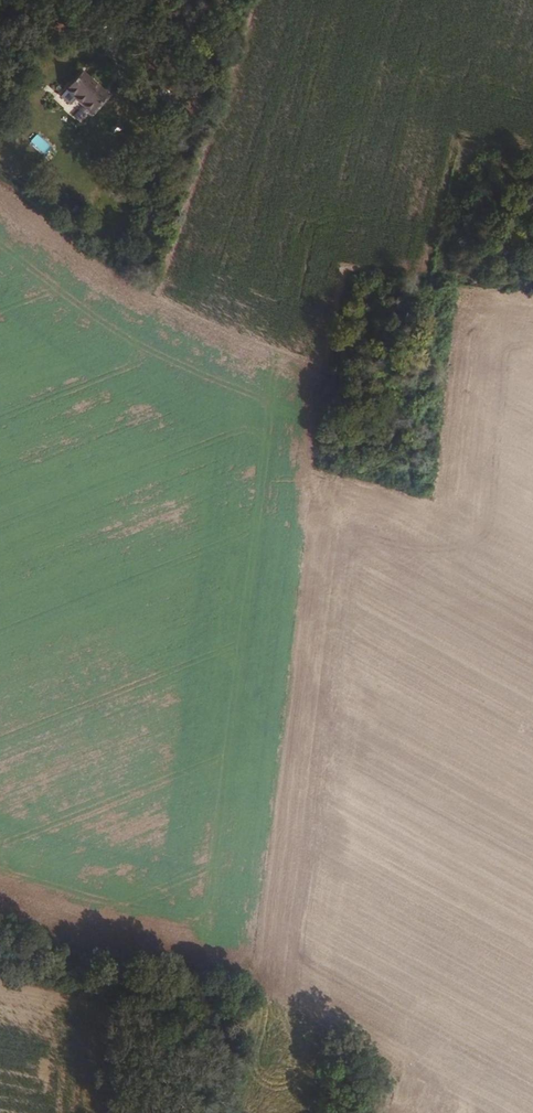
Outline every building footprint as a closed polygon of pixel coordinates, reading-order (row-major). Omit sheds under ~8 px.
[(85,69),(66,89),(93,116),(113,97),(85,69)]
